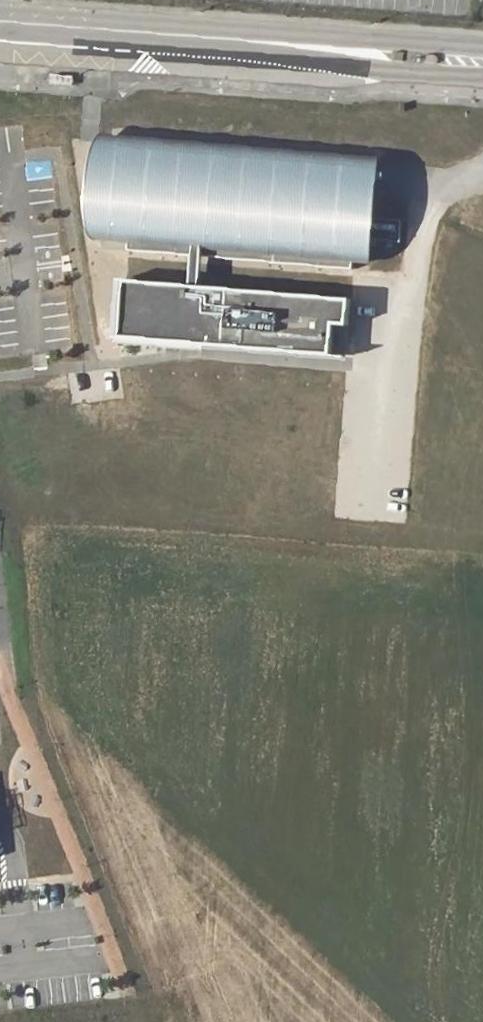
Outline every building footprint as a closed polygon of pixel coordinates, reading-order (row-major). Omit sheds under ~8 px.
[(382,155),(102,138),(96,234),(131,237),(130,249),(352,267),(352,260),(373,261),(382,155)] [(351,296),(122,276),(118,337),(116,337),(116,342),(345,357),(346,353),(334,353),(337,323),(348,324),(351,296)]
